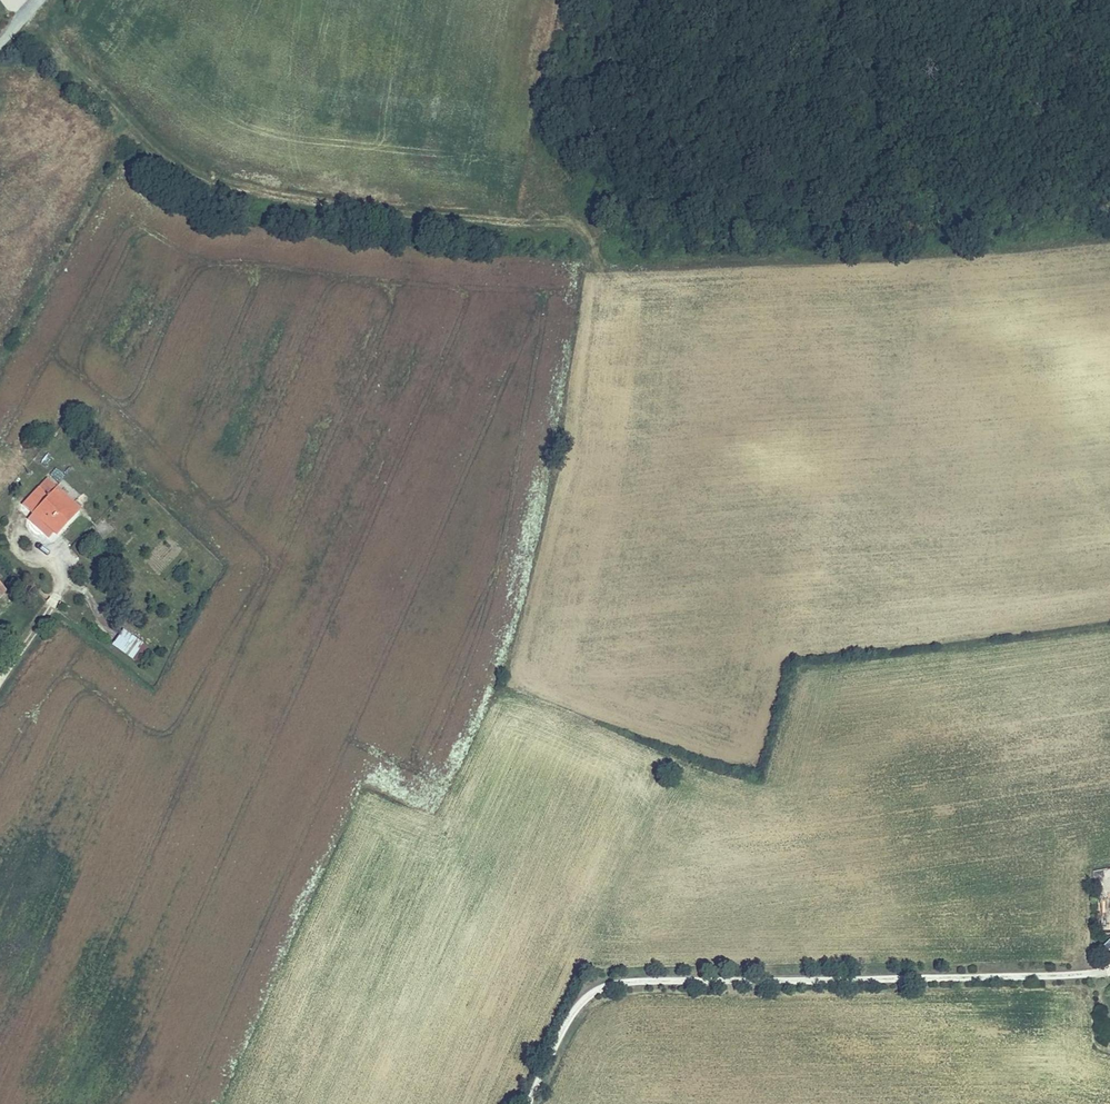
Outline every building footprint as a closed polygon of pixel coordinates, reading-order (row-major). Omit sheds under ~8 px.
[(35,511),(53,527),(59,531),(81,506),(46,477),(24,502),(35,511)] [(48,533),(53,527),(35,511),(29,517),(48,533)] [(11,595),(0,585),(0,607),(11,595)] [(122,629),(111,645),(136,663),(148,647),(122,629)]
